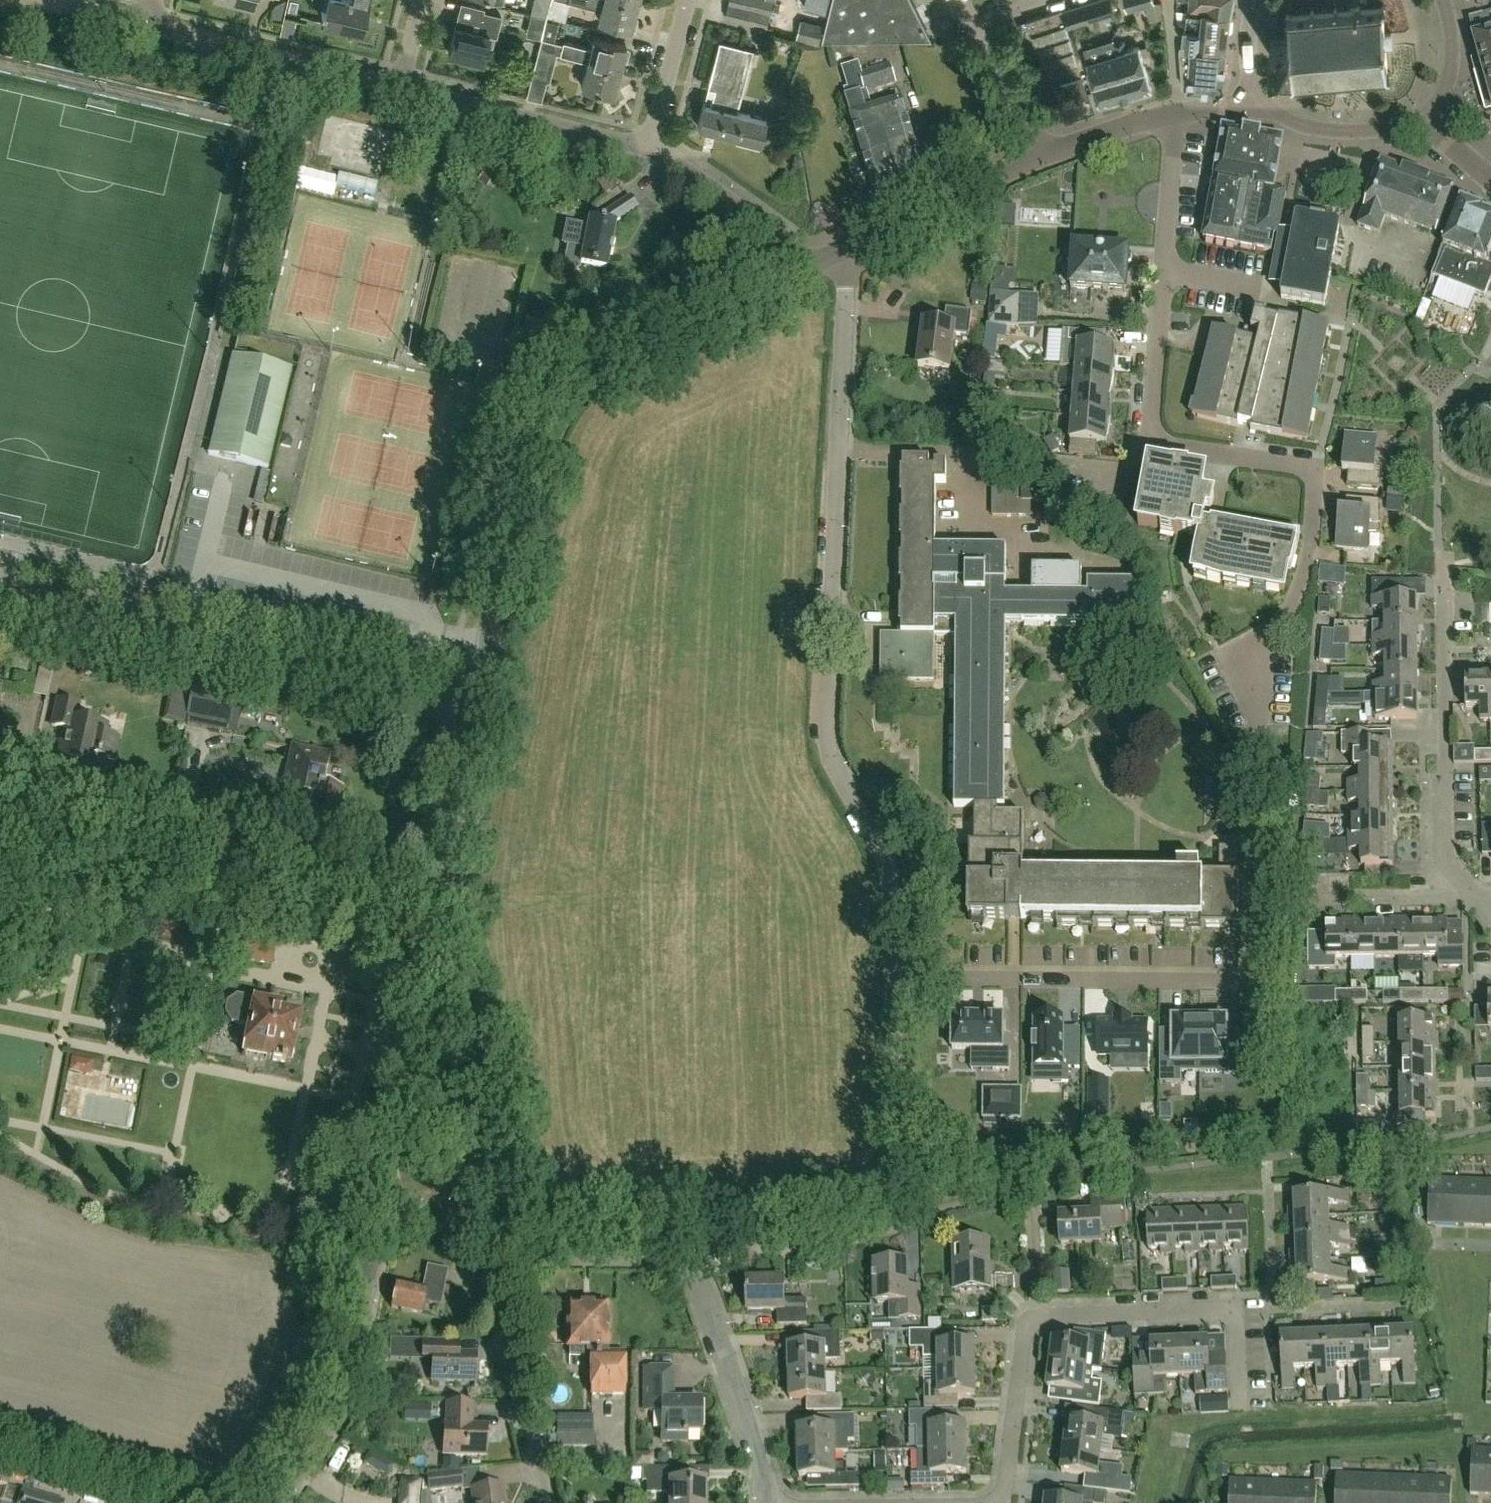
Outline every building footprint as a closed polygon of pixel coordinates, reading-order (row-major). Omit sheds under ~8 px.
[(322,21),(361,31),(367,4),(366,4),(367,0),(327,0),(322,21)] [(636,3),(625,0),(574,0),(601,7),(598,20),(630,28),(636,3)] [(770,0),(731,0),(730,4),(771,14),(775,1),(770,0)] [(816,5),(828,8),(830,0),(817,0),(816,5)] [(930,36),(912,0),(833,0),(825,34),(930,36)] [(1127,11),(1155,3),(1154,0),(1124,0),(1127,11)] [(1234,0),(1191,0),(1189,10),(1177,9),(1177,10),(1232,14),(1233,8),(1234,0)] [(482,61),(489,33),(478,30),(484,7),(460,1),(447,52),(482,61)] [(530,13),(545,16),(548,6),(532,2),(530,13)] [(1089,15),(1085,3),(1062,10),(1066,22),(1089,15)] [(768,28),(771,14),(730,4),(726,17),(768,28)] [(1334,8),(1334,12),(1314,14),(1314,10),(1311,10),(1311,14),(1290,16),(1288,14),(1286,15),(1289,18),(1291,36),(1272,38),(1272,46),(1268,46),(1268,54),(1273,53),(1274,60),(1293,58),(1295,77),(1292,81),(1294,83),(1297,80),(1317,78),(1317,82),(1320,82),(1320,78),(1335,76),(1336,84),(1348,82),(1348,76),(1363,74),(1364,78),(1367,78),(1366,74),(1386,72),(1389,75),(1391,73),(1388,70),(1386,46),(1393,46),(1392,33),(1385,34),(1383,10),(1385,7),(1383,5),(1381,8),(1360,10),(1360,6),(1357,6),(1357,8),(1354,8),(1354,10),(1337,12),(1337,8),(1334,8)] [(1065,101),(1087,94),(1066,22),(1062,10),(1027,20),(1031,34),(1033,33),(1037,47),(1039,46),(1043,59),(1045,59),(1049,72),(1051,71),(1055,84),(1060,83),(1065,101)] [(1231,17),(1232,14),(1177,10),(1179,24),(1186,24),(1184,45),(1180,44),(1180,46),(1188,47),(1228,50),(1228,49),(1231,17)] [(1490,35),(1490,16),(1470,22),(1475,39),(1490,35)] [(819,44),(824,25),(801,19),(797,39),(819,44)] [(766,44),(781,45),(781,33),(767,33),(766,44)] [(1475,39),(1474,40),(1490,99),(1490,35),(1475,39)] [(594,37),(591,48),(563,41),(563,43),(542,38),(539,48),(551,51),(588,61),(620,70),(626,45),(594,37)] [(1128,96),(1116,53),(1112,39),(1083,47),(1099,105),(1128,96)] [(754,50),(748,48),(720,41),(698,126),(760,142),(767,119),(737,112),(742,95),(754,50)] [(1225,86),(1228,50),(1188,47),(1180,46),(1179,50),(1183,86),(1188,87),(1188,89),(1217,92),(1225,86)] [(1139,47),(1116,53),(1128,96),(1152,90),(1139,47)] [(545,76),(551,51),(539,48),(532,72),(545,76)] [(613,94),(620,70),(588,61),(581,85),(613,94)] [(867,112),(862,94),(866,93),(867,94),(897,85),(891,65),(861,74),(862,77),(852,80),(856,96),(846,99),(852,117),(851,117),(875,193),(926,177),(902,101),(867,112)] [(369,169),(380,172),(391,130),(325,114),(316,154),(330,158),(329,164),(368,173),(369,169)] [(1231,245),(1253,135),(1225,129),(1223,129),(1223,131),(1224,131),(1214,180),(1216,180),(1210,213),(1204,240),(1231,245)] [(1283,140),(1253,135),(1231,245),(1272,253),(1275,237),(1278,237),(1283,213),(1287,194),(1273,191),(1283,142),(1283,140)] [(1453,189),(1404,172),(1381,163),(1363,213),(1358,227),(1379,235),(1385,218),(1388,219),(1436,236),(1444,213),(1453,189)] [(611,245),(615,226),(611,226),(638,208),(630,197),(604,214),(602,224),(589,221),(587,230),(583,230),(569,227),(566,245),(567,246),(563,267),(580,271),(581,266),(606,271),(609,255),(613,256),(615,245),(611,245)] [(1478,213),(1462,205),(1459,213),(1442,254),(1432,278),(1485,299),(1490,283),(1490,219),(1478,213)] [(1325,308),(1340,226),(1297,218),(1282,299),(1325,308)] [(1132,263),(1133,256),(1128,254),(1129,252),(1074,247),(1074,250),(1072,250),(1069,252),(1068,263),(1071,266),(1073,266),(1071,289),(1126,293),(1128,267),(1132,263)] [(988,324),(1018,326),(1021,295),(991,292),(988,324)] [(925,324),(919,369),(950,373),(954,337),(970,339),(973,315),(947,312),(945,327),(925,324)] [(1251,431),(1308,442),(1329,327),(1279,318),(1278,322),(1265,319),(1266,315),(1256,313),(1249,341),(1214,332),(1193,417),(1238,428),(1239,425),(1252,428),(1251,431)] [(1115,348),(1114,348),(1114,349),(1106,348),(1107,335),(1080,333),(1077,370),(1116,373),(1115,348)] [(231,356),(209,455),(268,468),(291,369),(231,356)] [(995,387),(998,364),(988,362),(985,386),(995,387)] [(1112,397),(1116,373),(1077,370),(1075,394),(1112,397)] [(992,411),(993,400),(995,387),(985,386),(983,399),(982,410),(992,411)] [(1112,421),(1112,397),(1075,394),(1073,418),(1112,421)] [(1107,446),(1112,421),(1073,418),(1070,456),(1097,458),(1098,445),(1106,445),(1106,446),(1107,446)] [(1377,438),(1346,436),(1343,473),(1349,474),(1347,487),(1381,490),(1387,457),(1376,455),(1377,438)] [(1054,438),(1045,443),(1052,456),(1061,451),(1054,438)] [(1088,595),(1081,595),(1081,570),(1032,570),(1032,595),(1006,594),(1007,549),(936,549),(937,485),(947,485),(947,464),(935,464),(935,470),(930,470),(930,461),(900,461),(900,463),(903,463),(903,481),(902,481),(902,487),(903,487),(903,504),(900,504),(900,507),(903,507),(903,524),(901,524),(901,530),(903,530),(903,548),(899,548),(899,550),(903,550),(903,568),(901,568),(901,573),(903,573),(903,591),(899,591),(899,593),(903,593),(903,611),(901,611),(901,616),(902,616),(902,634),(899,634),(899,643),(885,643),(885,679),(921,680),(921,672),(935,673),(935,637),(957,637),(956,705),(963,705),(963,726),(956,726),(956,808),(955,808),(955,809),(975,809),(976,809),(976,846),(970,846),(970,870),(977,870),(977,882),(970,882),(970,920),(1010,921),(1010,918),(1023,918),(1023,920),(1059,920),(1059,928),(1082,928),(1082,920),(1095,921),(1094,928),(1118,928),(1118,921),(1131,921),(1130,928),(1154,928),(1154,921),(1167,921),(1167,928),(1190,929),(1190,921),(1203,921),(1203,929),(1226,929),(1226,921),(1239,922),(1239,929),(1240,929),(1241,849),(1221,849),(1221,876),(1214,876),(1201,876),(1201,865),(1179,865),(1179,876),(1025,875),(1025,817),(999,817),(999,809),(1005,809),(1007,624),(1106,625),(1106,618),(1135,619),(1135,583),(1088,583),(1088,595)] [(1009,465),(993,465),(993,518),(1032,518),(1032,504),(1045,504),(1045,487),(1022,487),(1008,487),(1009,465)] [(1292,571),(1301,535),(1205,518),(1206,512),(1211,513),(1215,498),(1214,497),(1213,501),(1202,499),(1206,476),(1190,473),(1190,469),(1174,467),(1173,470),(1150,466),(1139,526),(1162,531),(1162,534),(1178,538),(1178,534),(1202,538),(1194,577),(1284,594),(1289,570),(1292,571)] [(1075,494),(1095,491),(1092,472),(1072,475),(1075,494)] [(1401,488),(1386,488),(1385,499),(1400,500),(1401,488)] [(1381,535),(1380,502),(1346,499),(1345,513),(1340,512),(1336,550),(1368,552),(1369,535),(1381,535)] [(1399,513),(1400,500),(1385,499),(1385,512),(1399,513)] [(1416,598),(1404,598),(1404,581),(1372,582),(1372,599),(1372,611),(1385,610),(1385,624),(1417,623),(1416,598)] [(1318,616),(1330,617),(1332,601),(1320,600),(1318,616)] [(155,627),(158,617),(154,616),(151,617),(149,626),(155,627)] [(1417,646),(1417,623),(1385,624),(1385,637),(1373,637),(1373,647),(1417,646)] [(1323,631),(1322,647),(1333,648),(1335,632),(1323,631)] [(1417,671),(1417,646),(1373,647),(1373,658),(1385,658),(1385,671),(1417,671)] [(1332,664),(1333,648),(1322,647),(1320,663),(1332,664)] [(1417,694),(1417,671),(1385,671),(1386,685),(1374,685),(1374,695),(1417,694)] [(1490,721),(1490,677),(1466,677),(1466,709),(1480,709),(1480,721),(1490,721)] [(1319,679),(1317,695),(1329,696),(1330,680),(1319,679)] [(186,716),(205,719),(211,695),(194,692),(191,691),(186,716)] [(1417,720),(1417,694),(1374,695),(1364,695),(1364,706),(1374,706),(1375,706),(1375,720),(1386,720),(1417,720)] [(235,700),(214,695),(211,712),(232,716),(235,700)] [(1327,712),(1329,696),(1317,695),(1316,711),(1317,711),(1327,712)] [(105,736),(107,726),(77,720),(80,705),(56,700),(51,726),(65,729),(58,760),(98,769),(100,758),(114,761),(119,739),(105,736)] [(1373,733),(1345,733),(1342,733),(1342,755),(1348,755),(1355,755),(1355,769),(1393,769),(1393,744),(1373,744),(1373,733)] [(1324,735),(1307,735),(1305,762),(1317,763),(1318,747),(1323,747),(1324,735)] [(331,755),(292,747),(282,795),(310,801),(307,815),(336,821),(343,787),(325,783),(331,755)] [(1490,752),(1475,752),(1475,747),(1454,747),(1454,765),(1475,765),(1490,764),(1490,753),(1490,752)] [(1393,792),(1393,769),(1355,769),(1361,769),(1361,783),(1349,783),(1349,792),(1393,792)] [(1309,777),(1308,791),(1320,792),(1321,778),(1311,777),(1309,777)] [(1318,809),(1320,792),(1308,791),(1307,809),(1318,809)] [(1393,817),(1393,792),(1349,792),(1349,803),(1361,803),(1361,817),(1393,817)] [(1350,841),(1393,840),(1393,817),(1361,817),(1350,817),(1350,831),(1350,841)] [(1305,825),(1304,840),(1315,841),(1317,826),(1305,825)] [(1315,842),(1315,841),(1304,840),(1300,876),(1317,875),(1318,861),(1323,860),(1323,842),(1315,842)] [(1392,865),(1393,840),(1350,841),(1350,852),(1361,852),(1361,865),(1392,865)] [(1447,922),(1423,923),(1423,958),(1440,958),(1440,967),(1463,967),(1462,940),(1448,940),(1447,922)] [(1400,958),(1399,923),(1375,924),(1376,959),(1400,958)] [(1423,958),(1423,923),(1399,923),(1400,958),(1423,958)] [(1352,959),(1351,924),(1327,924),(1327,934),(1308,934),(1309,970),(1337,970),(1337,959),(1352,959)] [(1376,959),(1375,924),(1351,924),(1352,959),(1376,959)] [(272,966),(276,943),(241,936),(236,958),(272,966)] [(1352,992),(1352,1004),(1368,1004),(1368,992),(1365,992),(1364,989),(1356,985),(1352,985),(1352,992)] [(1449,991),(1424,992),(1424,1003),(1449,1003),(1449,991)] [(1352,1004),(1352,992),(1336,992),(1336,1004),(1352,1004)] [(1400,1003),(1400,992),(1384,992),(1384,1003),(1400,1003)] [(1424,1003),(1424,992),(1400,992),(1400,1003),(1400,1004),(1424,1004),(1424,1003)] [(254,1002),(253,1003),(236,1000),(228,1006),(226,1014),(232,1023),(250,1026),(244,1056),(273,1061),(273,1062),(286,1065),(286,1063),(291,1064),(299,1017),(279,1014),(280,1007),(254,1002)] [(1033,1037),(1033,1053),(1035,1053),(1035,1069),(1054,1070),(1054,1084),(1069,1084),(1069,1070),(1080,1070),(1080,1037),(1064,1037),(1064,1020),(1036,1019),(1036,1037),(1033,1037)] [(1100,1023),(1100,1057),(1149,1057),(1149,1023),(1133,1023),(1133,1020),(1117,1020),(1117,1023),(1100,1023)] [(1200,1074),(1200,1020),(1182,1020),(1182,1022),(1174,1022),(1174,1049),(1160,1049),(1160,1085),(1181,1085),(1181,1074),(1200,1074)] [(1228,1049),(1228,1039),(1226,1039),(1226,1022),(1218,1022),(1218,1020),(1200,1020),(1200,1074),(1225,1074),(1225,1077),(1240,1077),(1240,1049),(1228,1049)] [(1400,1020),(1400,1044),(1435,1044),(1435,1020),(1400,1020)] [(991,1040),(991,1022),(972,1022),(972,1021),(960,1021),(960,1022),(941,1022),(941,1030),(937,1030),(937,1046),(941,1046),(941,1054),(990,1054),(990,1074),(1006,1074),(1006,1040),(991,1040)] [(1363,1029),(1363,1044),(1375,1044),(1375,1029),(1364,1029),(1363,1029)] [(1375,1061),(1375,1044),(1363,1044),(1363,1061),(1375,1061)] [(1435,1068),(1435,1044),(1400,1044),(1400,1069),(1435,1068)] [(106,1054),(105,1064),(124,1066),(125,1055),(106,1054)] [(93,1065),(71,1060),(68,1077),(90,1081),(93,1065)] [(1436,1092),(1435,1068),(1400,1069),(1400,1093),(1436,1092)] [(1357,1077),(1357,1093),(1369,1093),(1369,1077),(1363,1077),(1357,1077)] [(1108,1120),(1108,1082),(1090,1082),(1090,1120),(1108,1120)] [(1022,1119),(1022,1091),(982,1091),(982,1119),(1022,1119)] [(1436,1117),(1436,1092),(1400,1093),(1400,1117),(1436,1117)] [(1369,1109),(1369,1093),(1357,1093),(1358,1110),(1369,1109)] [(1457,1227),(1459,1182),(1430,1181),(1428,1226),(1457,1227)] [(1486,1228),(1488,1184),(1459,1182),(1457,1227),(1486,1228)] [(1290,1210),(1290,1219),(1329,1217),(1329,1204),(1348,1204),(1348,1194),(1295,1196),(1296,1210),(1290,1210)] [(1060,1217),(1062,1245),(1101,1243),(1100,1228),(1122,1227),(1120,1199),(1092,1200),(1093,1216),(1060,1217)] [(1247,1209),(1223,1210),(1224,1247),(1235,1247),(1236,1253),(1249,1253),(1247,1209)] [(1224,1247),(1223,1210),(1198,1211),(1199,1249),(1211,1248),(1212,1254),(1224,1253),(1224,1247)] [(1199,1249),(1198,1211),(1174,1212),(1175,1249),(1186,1249),(1186,1255),(1200,1255),(1199,1249)] [(1175,1249),(1174,1212),(1148,1213),(1150,1250),(1162,1250),(1162,1256),(1175,1256),(1175,1249)] [(1329,1229),(1329,1217),(1290,1219),(1290,1227),(1296,1227),(1296,1240),(1349,1238),(1349,1228),(1329,1229)] [(1350,1248),(1349,1238),(1296,1240),(1297,1253),(1291,1253),(1292,1263),(1331,1261),(1330,1248),(1350,1248)] [(991,1291),(990,1243),(954,1244),(955,1292),(991,1291)] [(920,1318),(920,1288),(908,1288),(907,1263),(891,1263),(891,1261),(875,1262),(875,1277),(876,1277),(877,1303),(890,1303),(891,1321),(901,1321),(901,1318),(920,1318)] [(1331,1272),(1331,1261),(1292,1263),(1292,1272),(1298,1271),(1298,1284),(1351,1282),(1350,1272),(1331,1272)] [(441,1307),(443,1296),(454,1298),(456,1289),(445,1287),(448,1271),(427,1266),(422,1291),(397,1285),(392,1308),(423,1315),(425,1304),(441,1307)] [(1237,1290),(1237,1278),(1226,1279),(1226,1290),(1237,1290)] [(1226,1290),(1226,1279),(1211,1280),(1212,1291),(1226,1290)] [(1188,1280),(1175,1281),(1176,1292),(1188,1292),(1188,1280)] [(779,1325),(808,1325),(808,1301),(785,1300),(785,1281),(749,1282),(749,1312),(779,1312),(779,1325)] [(1176,1292),(1175,1281),(1163,1282),(1163,1293),(1176,1292)] [(590,1395),(626,1395),(626,1353),(609,1353),(609,1349),(607,1349),(607,1305),(567,1305),(567,1348),(569,1348),(569,1355),(582,1355),(582,1348),(590,1348),(590,1395)] [(1399,1326),(1390,1327),(1392,1366),(1404,1366),(1405,1385),(1416,1384),(1414,1331),(1399,1331),(1399,1326)] [(1392,1366),(1390,1327),(1382,1327),(1382,1332),(1369,1333),(1371,1386),(1382,1386),(1381,1366),(1392,1366)] [(1348,1368),(1346,1328),(1338,1328),(1338,1334),(1326,1334),(1328,1388),(1338,1388),(1337,1368),(1348,1368)] [(1371,1386),(1369,1333),(1355,1333),(1355,1328),(1346,1328),(1348,1368),(1361,1367),(1361,1387),(1371,1386)] [(1328,1388),(1326,1334),(1313,1335),(1313,1329),(1304,1330),(1305,1369),(1317,1369),(1318,1388),(1328,1388)] [(1305,1369),(1304,1330),(1294,1330),(1294,1336),(1282,1336),(1284,1390),(1293,1389),(1293,1370),(1305,1369)] [(925,1331),(910,1332),(911,1349),(925,1349),(925,1358),(940,1358),(940,1371),(975,1371),(975,1344),(950,1345),(950,1331),(925,1331)] [(841,1333),(834,1333),(817,1333),(813,1333),(813,1334),(803,1334),(803,1347),(790,1347),(790,1373),(827,1373),(827,1361),(841,1361),(841,1333)] [(1102,1372),(1107,1336),(1082,1333),(1081,1339),(1077,1339),(1074,1342),(1073,1344),(1055,1342),(1052,1366),(1087,1370),(1102,1372)] [(423,1340),(423,1341),(401,1340),(401,1344),(401,1358),(423,1358),(423,1357),(433,1358),(432,1381),(475,1383),(476,1353),(447,1352),(448,1341),(423,1340)] [(1208,1342),(1180,1343),(1181,1376),(1195,1376),(1196,1395),(1229,1394),(1227,1357),(1208,1358),(1208,1342)] [(1181,1376),(1180,1343),(1152,1344),(1153,1359),(1135,1359),(1136,1397),(1168,1396),(1167,1377),(1181,1376)] [(1086,1381),(1087,1370),(1052,1366),(1050,1375),(1049,1375),(1047,1377),(1046,1385),(1048,1387),(1049,1387),(1048,1389),(1075,1393),(1073,1404),(1100,1407),(1103,1383),(1086,1381)] [(700,1433),(700,1401),(672,1401),(673,1368),(644,1368),(644,1410),(663,1410),(662,1442),(686,1442),(686,1433),(700,1433)] [(976,1397),(975,1371),(940,1371),(940,1383),(926,1383),(926,1410),(951,1410),(951,1398),(976,1397)] [(827,1398),(827,1373),(790,1373),(790,1399),(815,1399),(815,1412),(843,1412),(843,1397),(827,1398)] [(485,1456),(486,1426),(472,1425),(473,1406),(448,1405),(447,1425),(446,1425),(444,1454),(485,1456)] [(1069,1422),(1066,1448),(1101,1452),(1103,1438),(1122,1440),(1126,1415),(1100,1411),(1099,1425),(1069,1422)] [(931,1428),(931,1452),(967,1451),(967,1427),(940,1427),(940,1413),(911,1414),(911,1429),(931,1428)] [(800,1429),(800,1454),(836,1453),(836,1441),(848,1441),(848,1429),(855,1429),(855,1417),(826,1417),(826,1429),(800,1429)] [(1100,1466),(1101,1452),(1066,1448),(1063,1473),(1092,1477),(1090,1491),(1107,1493),(1121,1495),(1124,1469),(1100,1466)] [(967,1474),(967,1451),(931,1452),(931,1463),(920,1463),(920,1475),(913,1475),(913,1487),(941,1487),(941,1475),(967,1474)] [(1473,1451),(1471,1495),(1490,1496),(1490,1452),(1473,1451)] [(363,1464),(389,1475),(394,1464),(368,1453),(363,1464)] [(836,1464),(836,1453),(800,1454),(800,1477),(827,1477),(827,1488),(860,1488),(860,1475),(848,1475),(848,1464),(836,1464)] [(458,1472),(426,1476),(422,1476),(399,1462),(397,1478),(400,1478),(399,1480),(399,1482),(397,1502),(430,1502),(430,1498),(429,1493),(460,1489),(458,1472)] [(663,1468),(650,1468),(642,1468),(642,1481),(647,1481),(647,1494),(669,1494),(669,1502),(705,1502),(705,1481),(681,1481),(681,1468),(663,1468)] [(1365,1477),(1337,1476),(1336,1502),(1365,1502),(1365,1477)] [(1394,1478),(1365,1477),(1365,1502),(1393,1502),(1394,1478)] [(1423,1479),(1394,1478),(1393,1502),(1422,1502),(1423,1479)] [(1423,1479),(1422,1502),(1451,1502),(1451,1480),(1423,1479)] [(1259,1483),(1230,1482),(1229,1502),(1258,1502),(1259,1483)] [(1288,1484),(1259,1483),(1258,1502),(1287,1502),(1288,1484)] [(1288,1484),(1287,1502),(1316,1502),(1317,1485),(1288,1484)] [(472,1490),(474,1502),(506,1502),(504,1486),(472,1490)] [(1107,1493),(1090,1491),(1073,1489),(1071,1502),(1047,1499),(1047,1502),(1105,1502),(1107,1493)] [(23,1491),(20,1502),(64,1502),(23,1491)]
